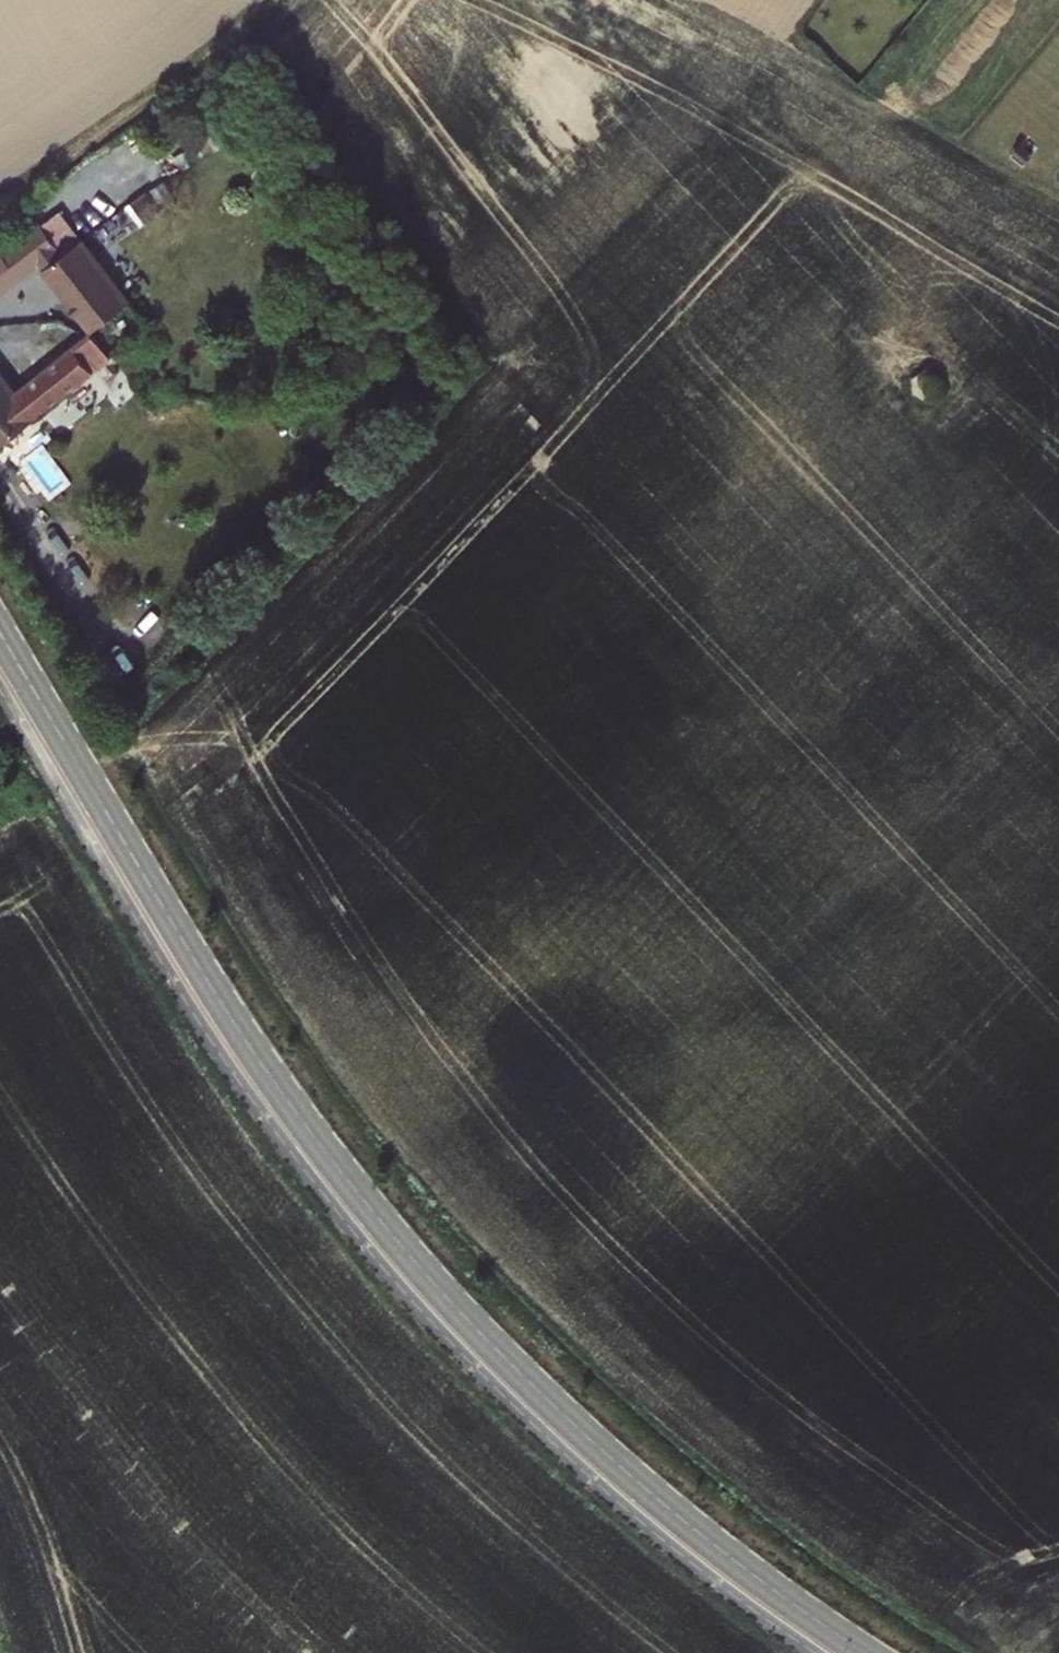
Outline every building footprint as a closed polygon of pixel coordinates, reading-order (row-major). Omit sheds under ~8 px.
[(39,261),(59,245),(41,221),(4,251),(0,246),(0,292),(39,261)] [(45,268),(93,330),(110,354),(149,323),(83,238),(65,252),(45,268)] [(39,261),(45,268),(65,252),(59,245),(39,261)] [(93,330),(75,343),(95,369),(112,356),(110,354),(93,330)] [(0,445),(77,384),(95,369),(75,343),(17,390),(0,368),(0,445)] [(99,413),(77,384),(0,445),(14,463),(51,434),(60,444),(99,413)]
